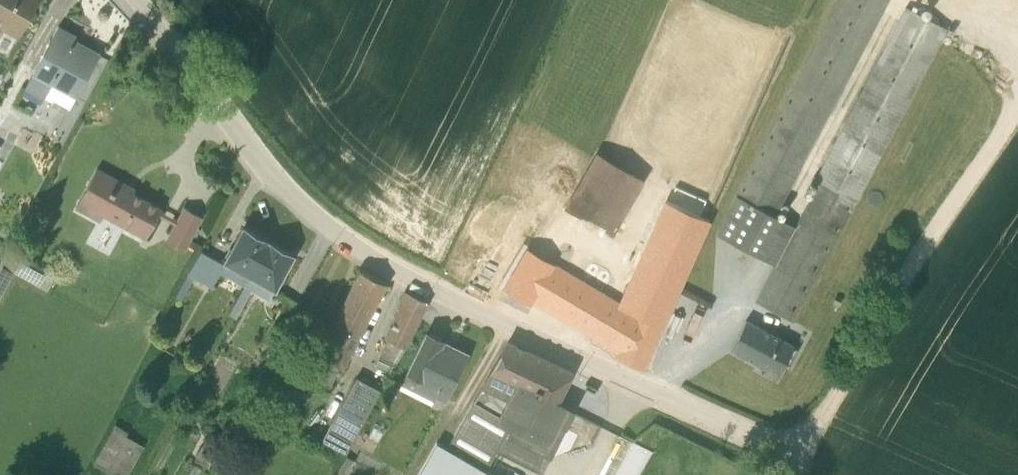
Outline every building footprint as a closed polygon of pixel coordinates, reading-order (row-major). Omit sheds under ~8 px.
[(17,33),(35,0),(0,0),(0,23),(17,33)] [(733,189),(773,211),(884,0),(833,0),(733,189)] [(881,147),(946,24),(904,2),(812,177),(815,180),(793,221),(773,260),(754,297),(791,317),(881,147)] [(51,97),(53,95),(68,104),(99,47),(74,34),(76,31),(76,30),(58,21),(21,88),(39,99),(43,93),(51,97)] [(27,76),(33,64),(21,59),(16,71),(27,76)] [(612,112),(566,200),(641,238),(656,209),(634,197),(648,171),(632,163),(649,131),(612,112)] [(96,162),(74,203),(99,216),(102,211),(144,233),(161,202),(132,187),(134,183),(96,162)] [(773,211),(733,189),(713,228),(773,260),(793,221),(773,211)] [(662,198),(617,300),(604,294),(607,289),(548,259),(527,295),(526,295),(525,296),(528,298),(530,295),(617,347),(615,352),(641,364),(706,218),(662,198)] [(202,212),(183,201),(164,235),(183,245),(202,212)] [(243,281),(269,236),(241,221),(221,257),(199,246),(176,291),(181,293),(193,272),(211,282),(220,268),(243,281)] [(228,310),(234,313),(250,285),(267,294),(272,285),(274,286),(294,250),(269,236),(243,281),(228,310)] [(338,365),(384,279),(359,267),(318,354),(338,365)] [(402,343),(425,298),(404,288),(382,332),(387,335),(377,353),(390,360),(400,342),(402,343)] [(783,358),(788,361),(797,345),(792,342),(792,341),(744,316),(729,345),(762,363),(760,366),(774,374),(783,358)] [(398,383),(439,404),(468,348),(424,327),(404,368),(405,369),(398,383)] [(557,396),(571,367),(507,336),(446,442),(484,464),(496,443),(541,469),(573,405),(572,404),(557,396)] [(336,366),(318,357),(308,378),(325,387),(336,366)] [(379,385),(355,372),(321,436),(345,449),(379,385)] [(127,471),(146,432),(114,417),(95,456),(127,471)] [(384,422),(373,417),(366,432),(376,437),(384,422)] [(484,464),(446,442),(435,436),(412,474),(502,474),(484,464)] [(354,454),(345,450),(332,474),(343,474),(354,454)]
